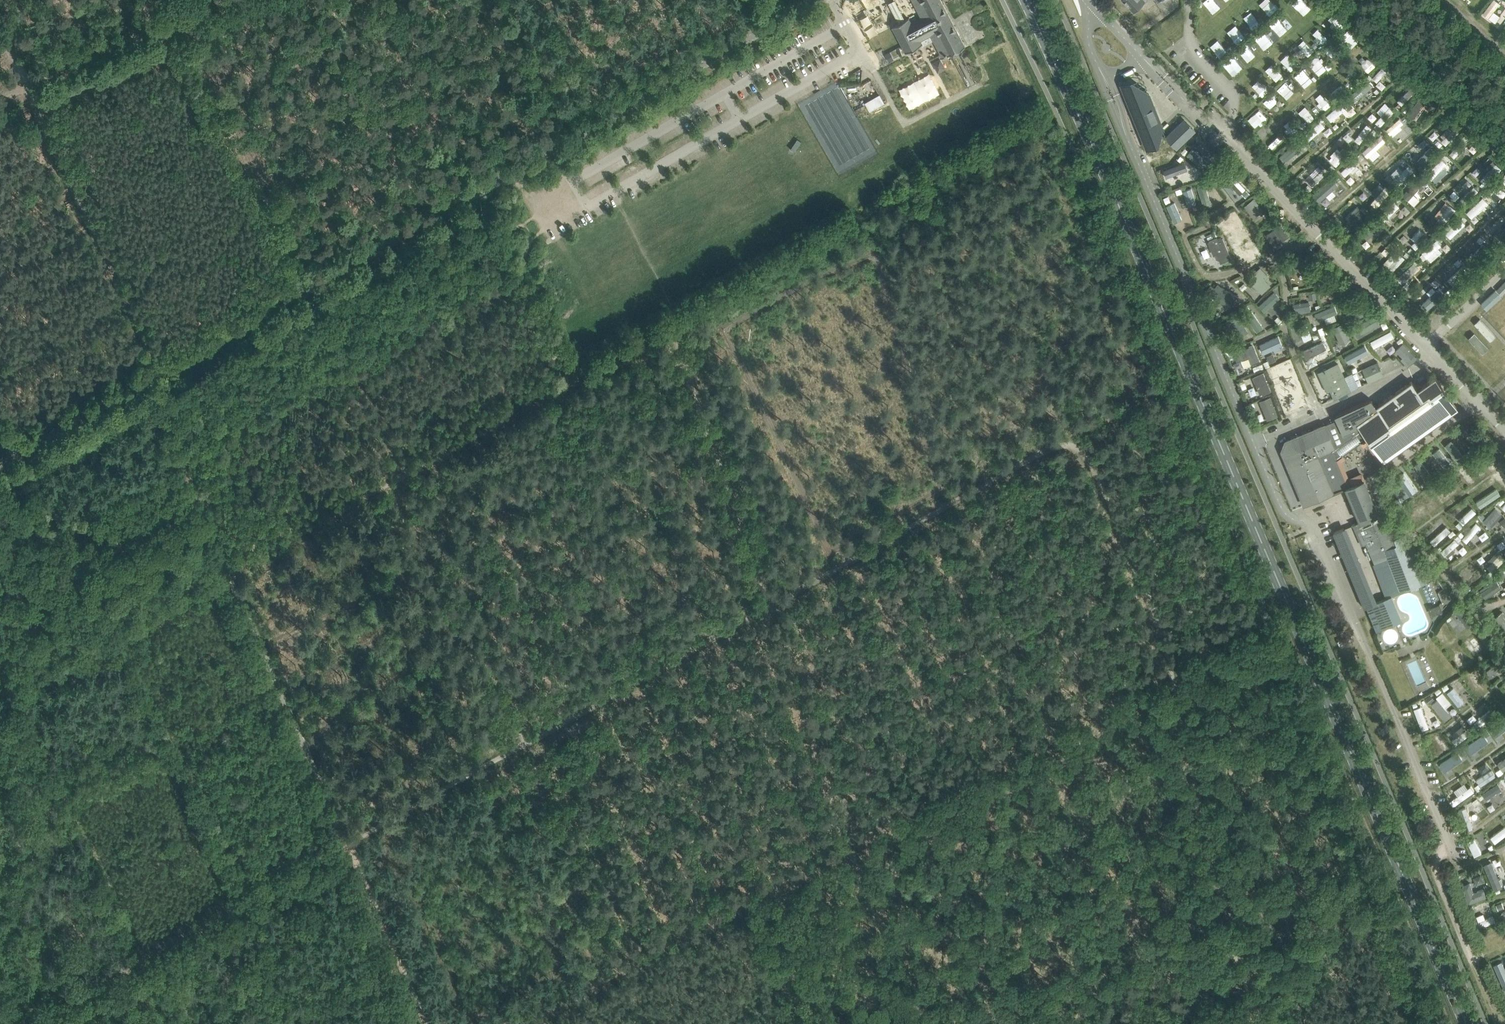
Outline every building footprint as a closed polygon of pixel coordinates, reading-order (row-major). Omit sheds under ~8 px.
[(893,26),(906,52),(922,44),(920,40),(931,35),(943,57),(965,46),(941,0),(913,0),(917,9),(924,5),(928,12),(911,21),(909,18),(893,26)] [(1134,11),(1146,0),(1124,0),(1134,11)] [(1124,88),(1124,90),(1139,130),(1142,129),(1147,142),(1160,137),(1154,124),(1160,121),(1152,99),(1146,95),(1148,93),(1141,89),(1139,91),(1137,90),(1136,85),(1133,84),(1124,88)] [(1258,110),(1249,118),(1242,125),(1250,134),(1266,119),(1258,110)] [(1177,148),(1195,131),(1187,122),(1184,125),(1181,122),(1166,137),(1177,148)] [(1170,172),(1183,183),(1193,171),(1184,164),(1182,167),(1178,163),(1170,172)] [(1219,176),(1230,191),(1238,185),(1234,181),(1236,180),(1229,170),(1219,176)] [(1261,210),(1253,200),(1246,205),(1254,216),(1261,210)] [(1221,228),(1225,236),(1240,228),(1234,216),(1215,226),(1218,230),(1221,228)] [(1282,224),(1267,235),(1275,246),(1290,235),(1282,224)] [(1217,254),(1221,263),(1232,259),(1224,240),(1219,241),(1217,237),(1208,241),(1214,255),(1217,254)] [(1248,279),(1262,293),(1271,285),(1265,280),(1270,275),(1261,266),(1248,279)] [(1206,293),(1225,304),(1232,292),(1226,288),(1225,291),(1223,289),(1222,291),(1211,284),(1206,293)] [(1224,322),(1237,340),(1248,332),(1236,314),(1224,322)] [(1374,317),(1365,322),(1357,325),(1362,335),(1379,327),(1374,317)] [(1293,328),(1298,340),(1307,337),(1306,334),(1310,332),(1306,322),(1293,328)] [(1335,332),(1341,344),(1350,339),(1345,328),(1342,323),(1333,327),(1336,332),(1335,332)] [(1260,344),(1264,354),(1274,349),(1275,352),(1284,347),(1279,336),(1260,344)] [(1310,347),(1316,359),(1331,352),(1324,337),(1315,341),(1316,344),(1310,347)] [(1249,357),(1252,364),(1260,361),(1253,343),(1249,345),(1250,346),(1238,351),(1242,361),(1249,357)] [(1403,343),(1396,350),(1410,365),(1417,358),(1403,343)] [(1383,375),(1379,366),(1378,362),(1363,369),(1369,382),(1383,375)] [(1335,391),(1332,393),(1334,397),(1350,390),(1338,363),(1318,372),(1327,391),(1333,388),(1335,391)] [(1263,372),(1253,376),(1261,395),(1271,391),(1263,372)] [(1372,399),(1336,416),(1344,433),(1361,425),(1383,461),(1457,408),(1436,377),(1418,390),(1411,382),(1376,407),(1372,399)] [(1260,401),(1268,420),(1278,415),(1271,397),(1260,401)] [(1305,505),(1346,488),(1348,488),(1347,487),(1332,449),(1335,448),(1333,444),(1335,441),(1330,430),(1327,429),(1325,425),(1308,432),(1305,431),(1301,432),(1300,435),(1297,437),(1294,435),(1291,437),(1289,440),(1286,441),(1284,444),(1282,451),(1305,505)] [(1364,479),(1347,487),(1348,488),(1346,488),(1360,521),(1372,516),(1379,514),(1370,492),(1364,479)] [(1400,539),(1390,516),(1386,518),(1384,513),(1373,518),(1372,516),(1360,521),(1353,525),(1362,545),(1366,543),(1369,551),(1370,550),(1383,579),(1376,581),(1384,598),(1372,603),(1367,590),(1361,593),(1377,631),(1402,620),(1391,596),(1427,581),(1424,574),(1420,564),(1414,567),(1403,538),(1400,539)] [(1481,592),(1486,599),(1502,588),(1496,580),(1487,586),(1488,588),(1481,592)] [(1443,611),(1440,603),(1429,608),(1432,615),(1443,611)] [(1436,780),(1442,794),(1449,791),(1443,776),(1436,780)] [(1460,839),(1469,861),(1476,858),(1467,836),(1460,839)] [(1462,885),(1469,903),(1486,896),(1483,888),(1474,892),(1470,882),(1462,885)]
